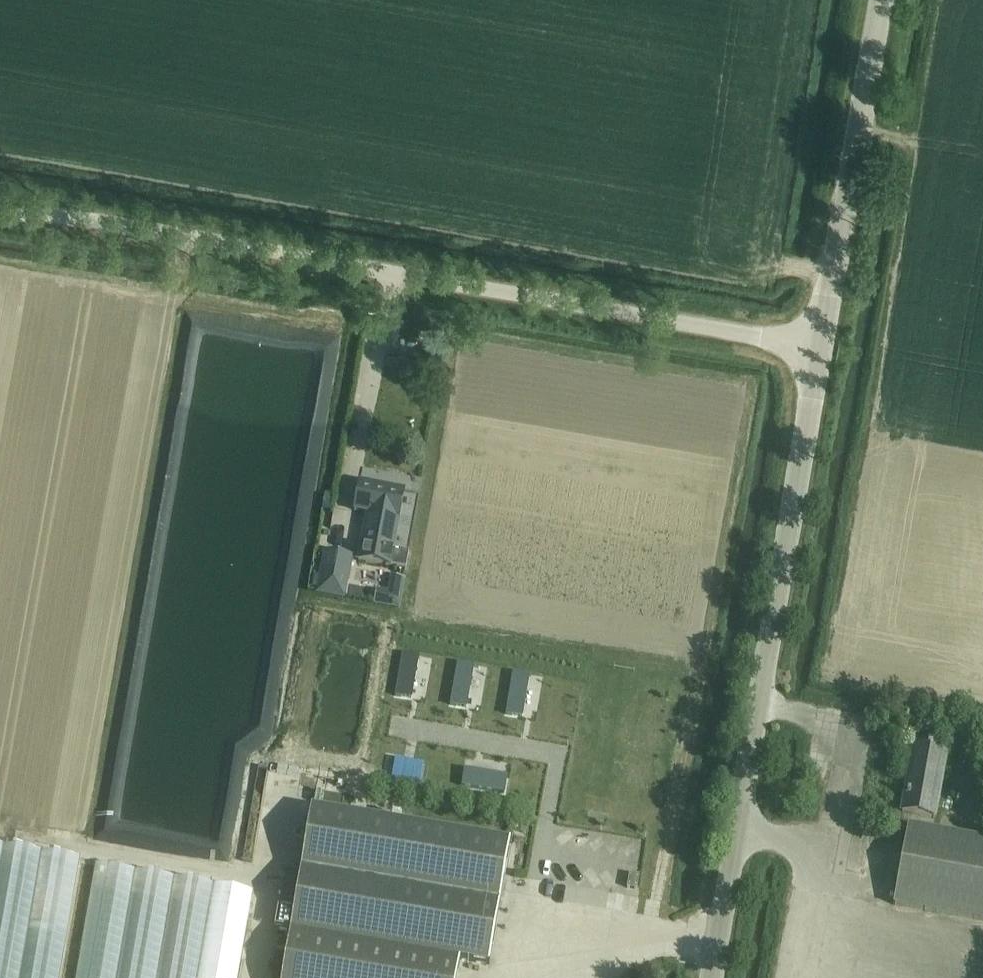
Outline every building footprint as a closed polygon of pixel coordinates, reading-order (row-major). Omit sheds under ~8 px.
[(359,483),(354,511),(366,513),(367,513),(358,561),(405,569),(406,566),(409,550),(395,547),(405,491),(404,491),(359,483)] [(324,496),(322,510),(330,511),(332,497),(324,496)] [(325,552),(318,594),(344,599),(352,557),(325,552)] [(958,726),(957,734),(972,735),(973,727),(958,726)] [(934,818),(947,750),(914,744),(902,813),(934,818)] [(290,933),(282,977),(457,977),(459,962),(489,967),(510,844),(311,810),(300,873),(285,870),(279,908),(275,930),(290,933)] [(893,905),(982,922),(982,840),(908,827),(893,905)] [(80,861),(0,847),(0,977),(60,977),(80,861)] [(77,977),(198,977),(213,886),(96,866),(77,977)] [(627,889),(637,890),(639,877),(629,875),(627,889)] [(198,977),(236,977),(251,893),(213,886),(198,977)]
